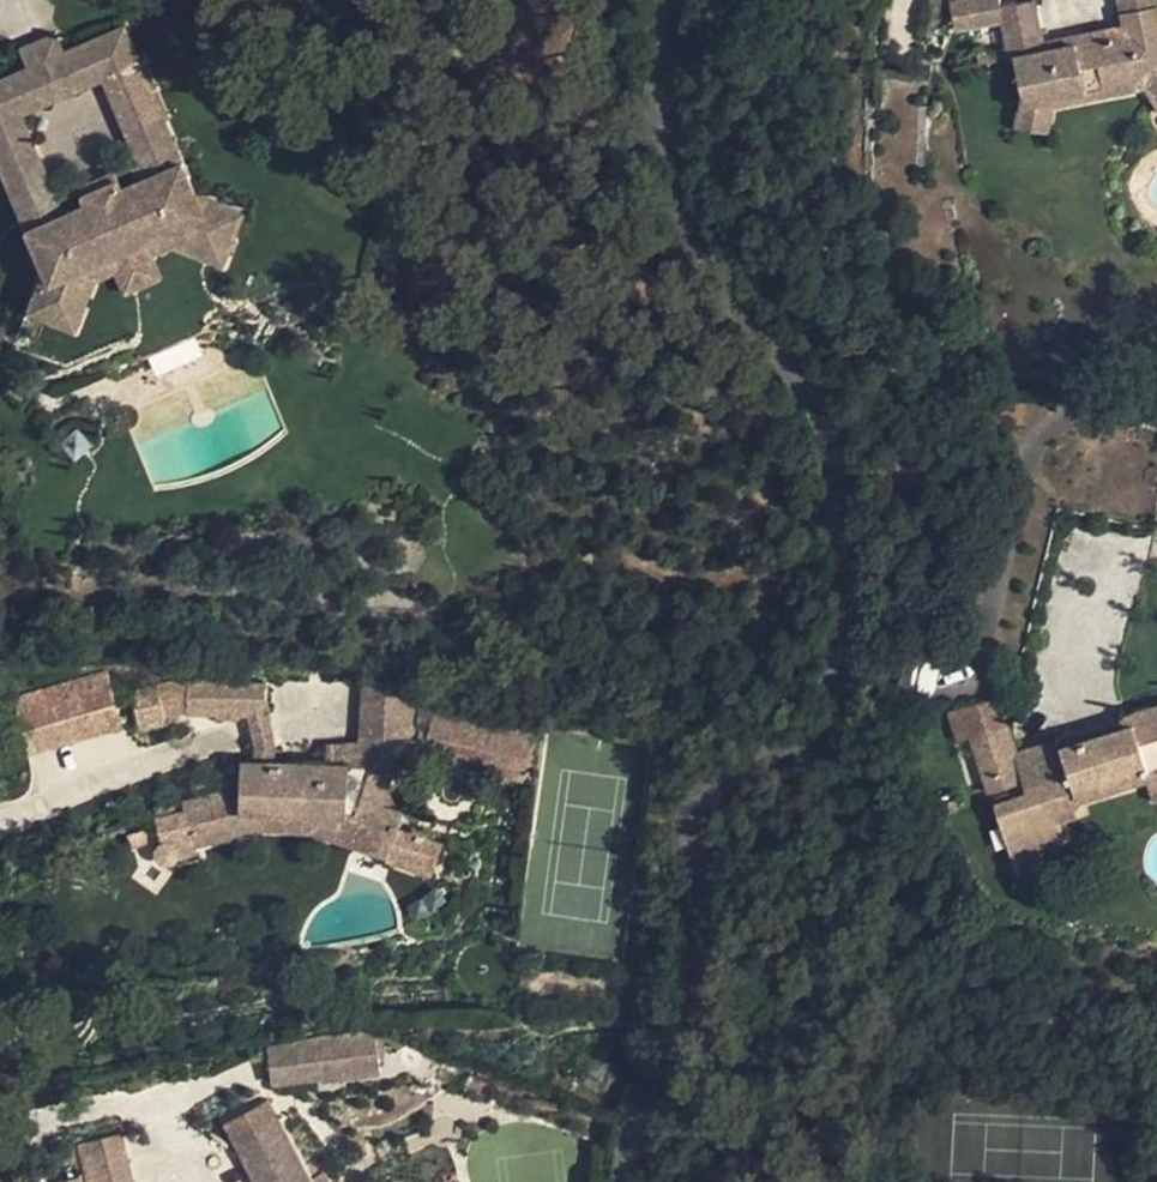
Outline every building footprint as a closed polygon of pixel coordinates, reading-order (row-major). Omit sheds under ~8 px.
[(950,3),(955,29),(1002,20),(1010,58),(1015,57),(1022,91),(1020,102),(1017,119),(1037,123),(1045,122),(1048,120),(1050,117),(1051,113),(1053,106),(1054,97),(1142,78),(1156,75),(1156,0),(1119,0),(1125,31),(1045,48),(1033,0),(1032,0),(1000,7),(999,0),(962,0),(950,3)] [(124,26),(63,52),(62,53),(77,87),(104,74),(148,176),(123,186),(119,178),(83,193),(87,202),(62,213),(18,112),(51,99),(35,64),(30,66),(0,79),(0,170),(43,269),(49,282),(89,265),(154,237),(173,244),(222,265),(230,249),(233,247),(234,246),(236,243),(236,240),(235,235),(243,213),(196,194),(164,118),(168,116),(143,60),(140,62),(124,26)] [(21,48),(30,66),(35,64),(62,53),(63,52),(54,34),(21,48)] [(990,49),(977,52),(979,65),(993,62),(990,49)] [(62,53),(35,64),(51,99),(77,87),(62,53)] [(1142,78),(1147,85),(1156,100),(1156,75),(1142,78)] [(1142,78),(1054,97),(1053,106),(1147,85),(1142,78)] [(89,265),(95,279),(115,270),(125,290),(160,275),(151,254),(173,244),(154,237),(89,265)] [(75,329),(95,279),(89,265),(49,282),(43,269),(27,309),(75,329)] [(14,700),(29,751),(117,726),(103,675),(14,700)] [(405,688),(363,679),(360,742),(403,740),(405,699),(405,688)] [(264,685),(186,684),(186,715),(246,716),(265,711),(264,685)] [(948,710),(957,740),(970,736),(988,792),(1023,780),(1027,792),(995,802),(1009,849),(1055,835),(1060,833),(1063,829),(1065,824),(1067,819),(1064,811),(1079,806),(1082,803),(1079,793),(1146,771),(1156,767),(1156,703),(1131,711),(1127,713),(1123,717),(1122,721),(1121,726),(1060,746),(1058,738),(1016,751),(998,695),(948,710)] [(415,700),(405,699),(403,740),(413,739),(415,729),(418,711),(415,700)] [(486,708),(480,707),(478,718),(484,719),(486,708)] [(269,722),(265,711),(246,716),(256,746),(255,761),(273,761),(273,740),(272,733),(269,722)] [(428,731),(415,729),(413,739),(425,742),(428,731)] [(349,764),(398,752),(399,750),(403,740),(360,742),(329,745),(328,762),(349,764)] [(398,752),(349,764),(328,762),(273,761),(255,761),(228,761),(227,790),(183,802),(191,837),(258,820),(263,813),(310,814),(310,822),(350,836),(359,810),(398,823),(402,812),(382,805),(398,752)] [(1146,771),(1155,800),(1156,800),(1156,767),(1146,771)] [(953,800),(937,805),(940,814),(956,809),(953,800)] [(347,844),(387,857),(398,823),(359,810),(350,836),(347,844)] [(310,814),(263,813),(258,820),(257,830),(311,832),(310,822),(310,814)] [(258,820),(191,837),(193,846),(257,830),(258,820)] [(350,836),(310,822),(311,832),(347,844),(350,836)] [(374,1030),(317,1037),(323,1077),(323,1079),(380,1071),(374,1030)] [(317,1037),(267,1048),(273,1083),(323,1077),(317,1037)] [(310,1179),(320,1173),(313,1160),(303,1166),(267,1099),(224,1122),(257,1181),(312,1181),(310,1179)] [(76,1145),(86,1181),(132,1181),(120,1134),(76,1145)] [(320,1173),(310,1179),(312,1181),(325,1181),(320,1173)]
